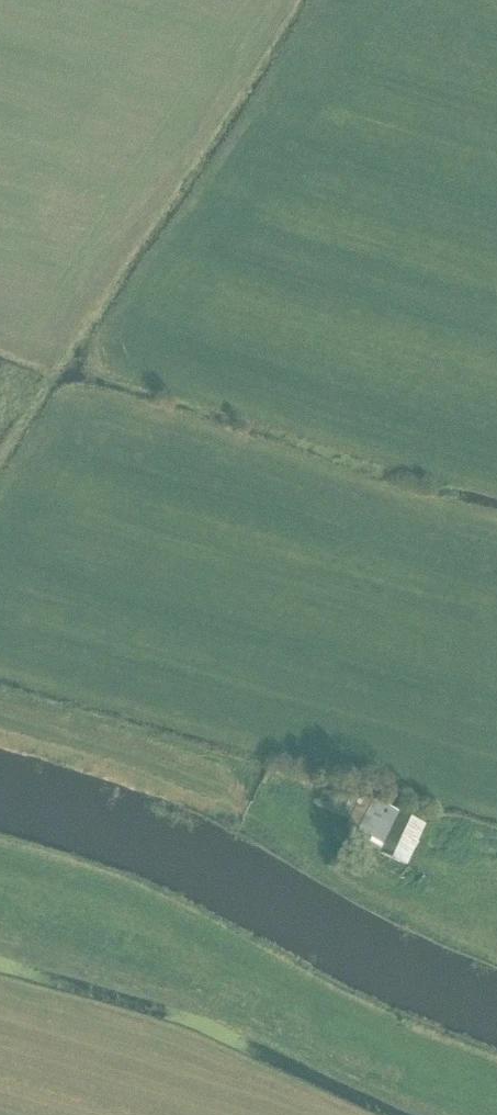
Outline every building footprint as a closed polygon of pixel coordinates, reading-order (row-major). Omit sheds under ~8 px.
[(437,829),(371,805),(356,802),(339,846),(408,871),(421,844),(430,851),(437,829)] [(494,847),(484,845),(482,864),(496,866),(496,858),(493,857),(494,847)]
